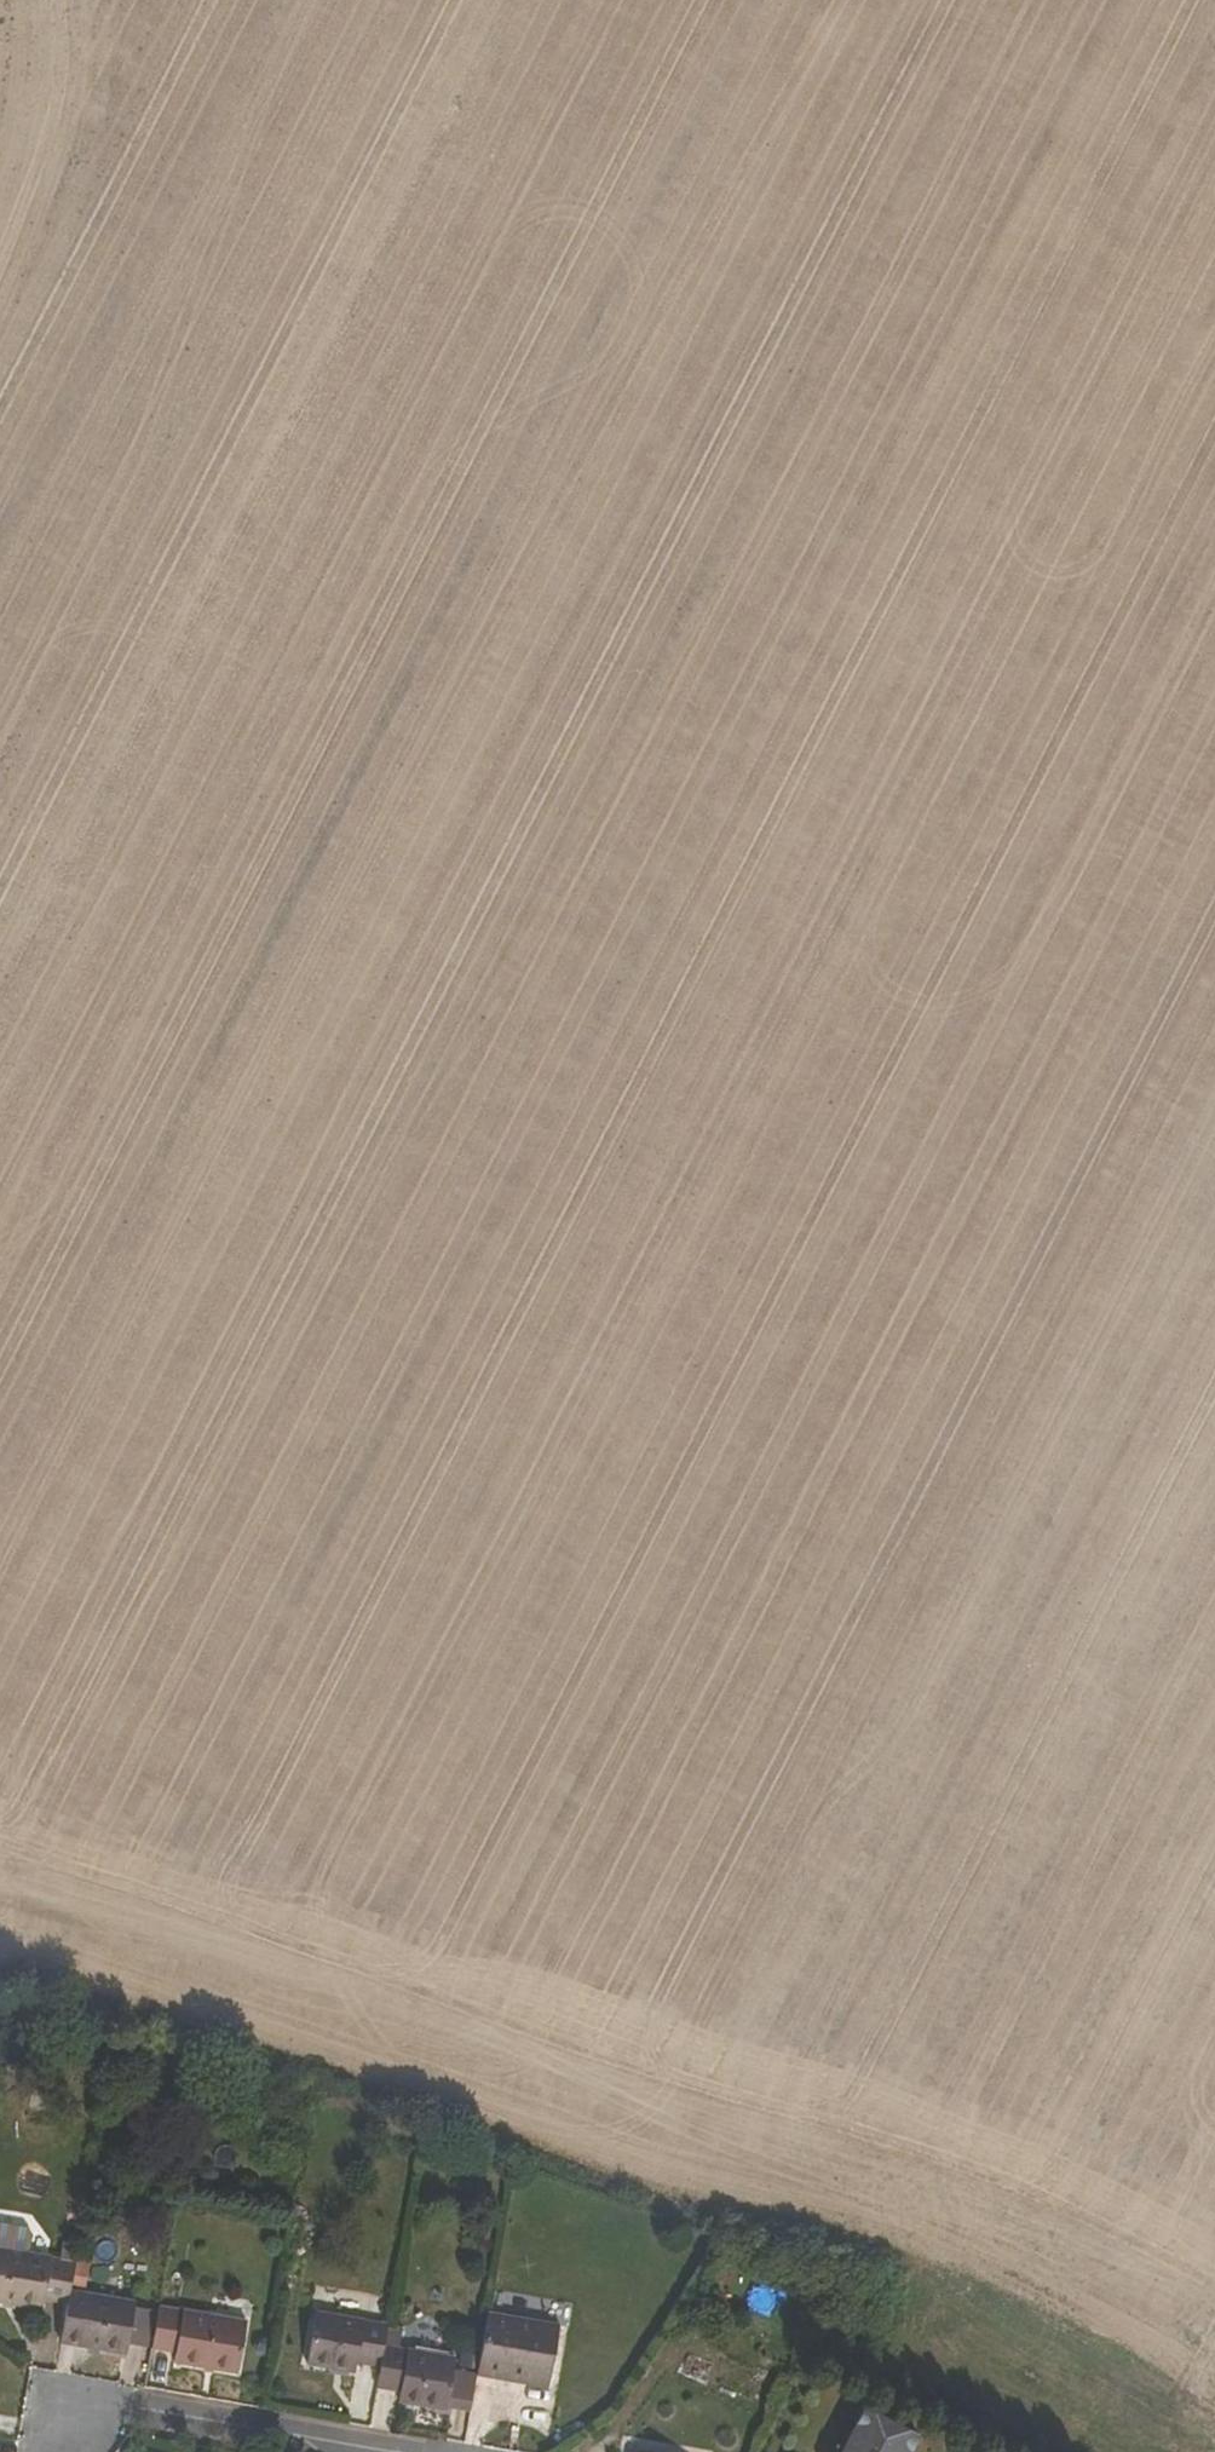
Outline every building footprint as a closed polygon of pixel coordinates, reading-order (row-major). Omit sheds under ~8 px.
[(35,2289),(36,2278),(59,2283),(60,2275),(66,2240),(0,2230),(0,2284),(35,2289)] [(59,2283),(52,2330),(120,2341),(128,2287),(60,2275),(59,2283)] [(232,2358),(240,2306),(154,2292),(147,2336),(172,2340),(171,2349),(232,2358)] [(349,2358),(350,2347),(374,2351),(378,2330),(381,2309),(312,2297),(303,2351),(349,2358)] [(480,2303),(471,2361),(495,2365),(496,2358),(539,2366),(548,2315),(480,2303)] [(374,2351),(371,2375),(396,2380),(395,2386),(444,2394),(451,2342),(378,2330),(374,2351)] [(909,2443),(856,2414),(836,2451),(905,2451),(909,2443)] [(685,2441),(624,2429),(619,2451),(683,2451),(685,2441)]
